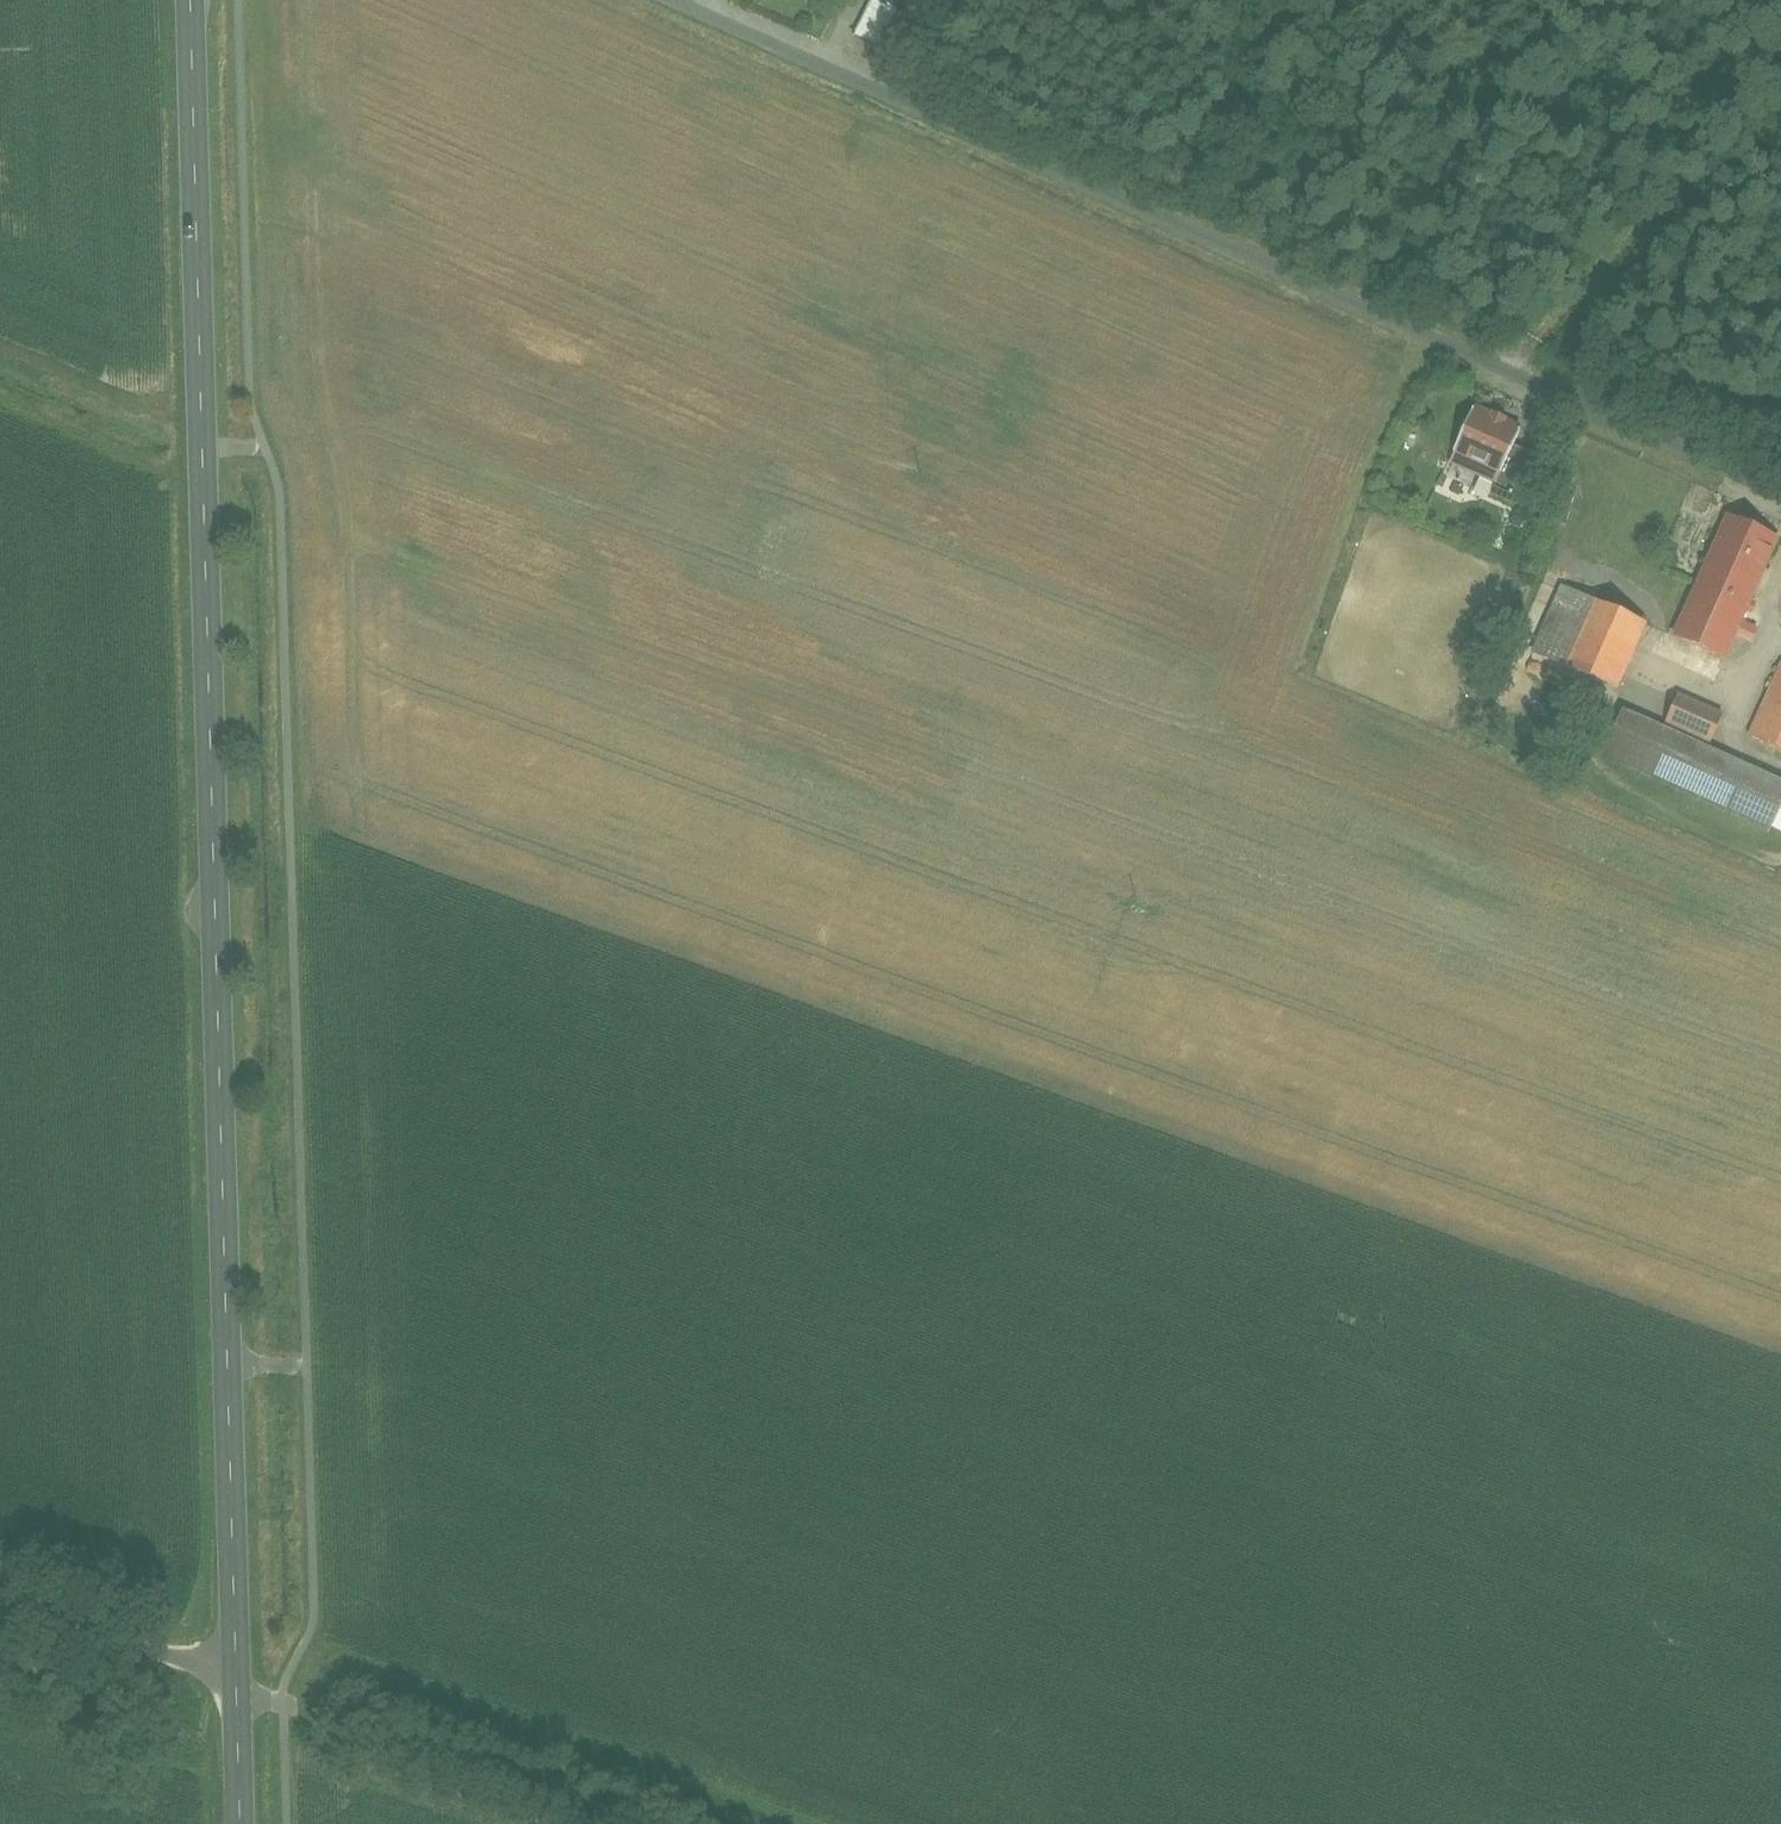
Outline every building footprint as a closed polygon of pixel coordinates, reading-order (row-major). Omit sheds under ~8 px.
[(900,13),(874,0),(854,40),(880,53),(900,13)] [(1454,453),(1501,475),(1522,430),(1474,408),(1454,453)] [(1714,502),(1695,550),(1709,555),(1728,508),(1714,502)] [(1690,635),(1737,656),(1780,556),(1780,544),(1738,526),(1690,635)] [(1625,699),(1654,625),(1576,595),(1546,668),(1625,699)] [(1769,733),(1780,739),(1780,705),(1769,733)] [(1620,761),(1780,831),(1780,829),(1780,789),(1635,726),(1620,761)]
